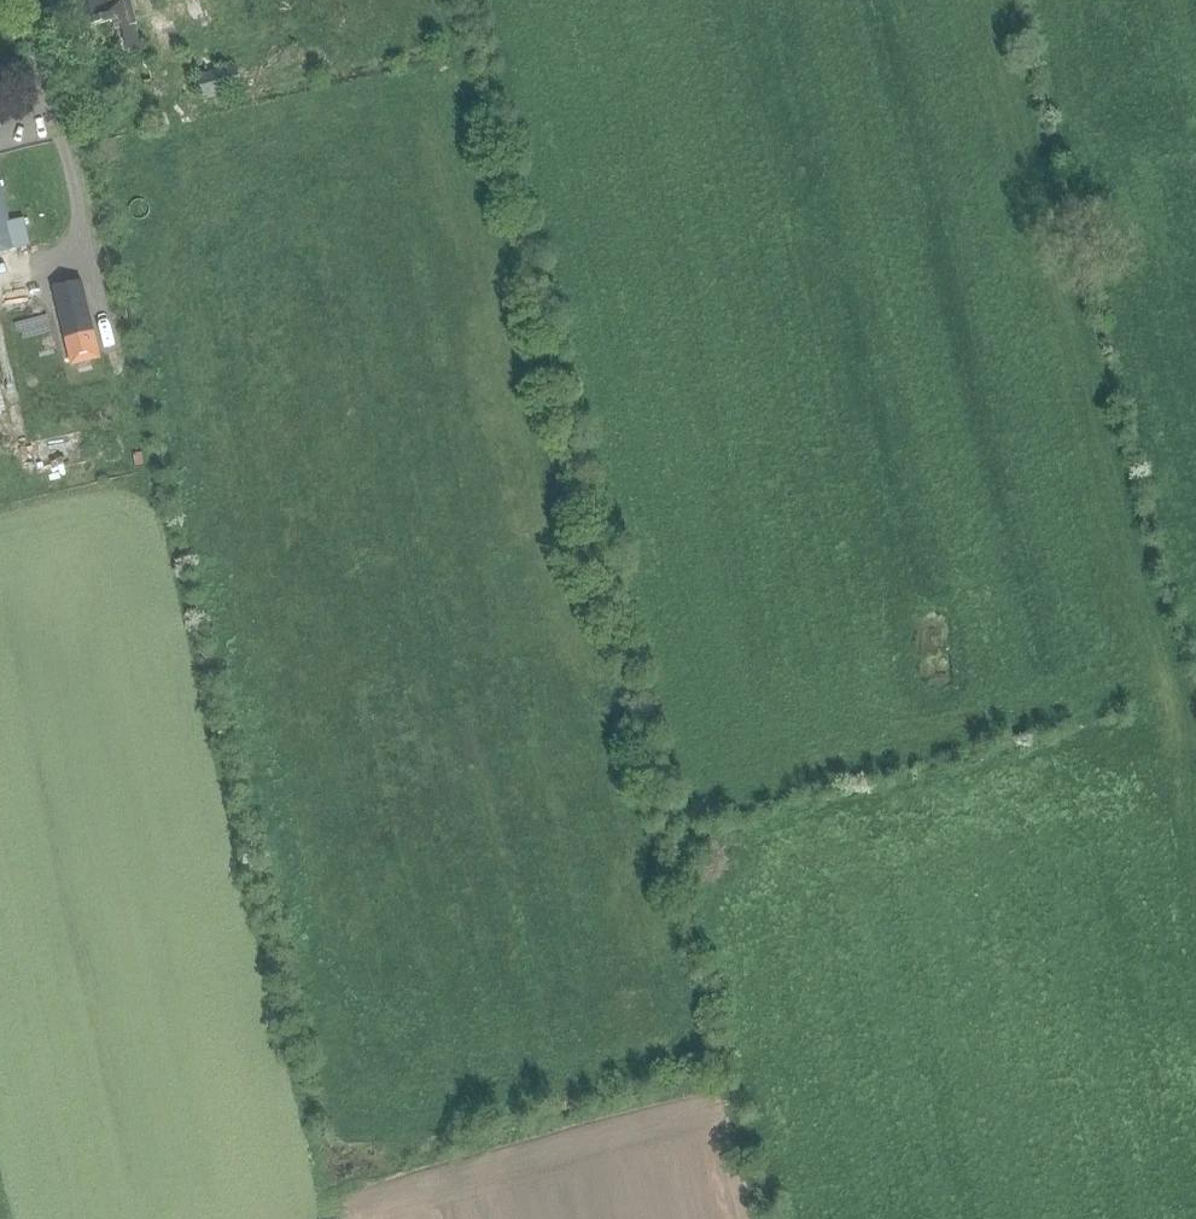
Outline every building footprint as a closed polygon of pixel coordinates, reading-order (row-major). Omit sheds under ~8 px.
[(89,97),(152,81),(137,24),(138,24),(131,0),(70,0),(77,26),(72,27),(89,97)] [(204,99),(242,89),(236,65),(198,75),(204,99)] [(15,249),(29,245),(23,218),(8,222),(0,189),(0,253),(15,249)]
